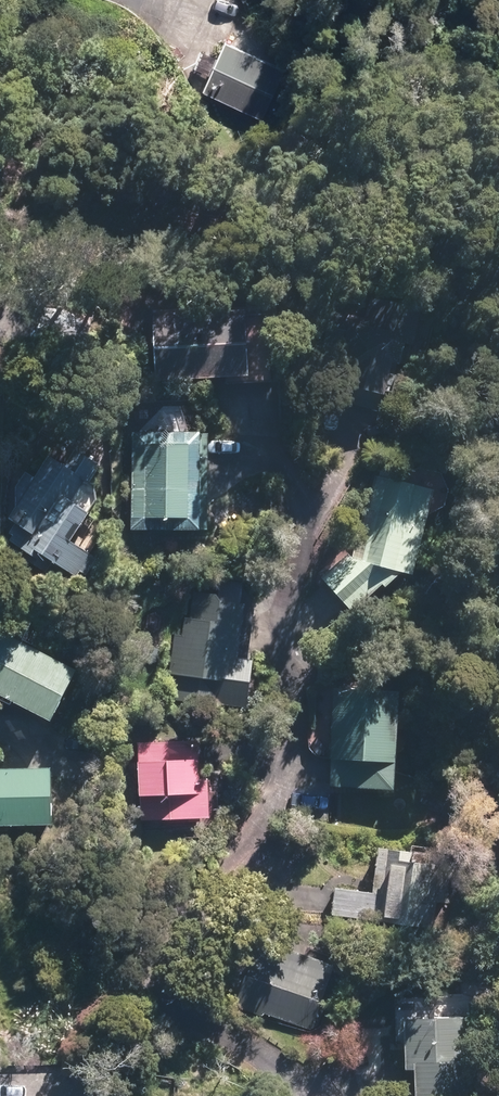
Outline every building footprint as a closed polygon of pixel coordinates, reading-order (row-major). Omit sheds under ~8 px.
[(276,69),(230,46),(208,89),(255,112),(276,69)] [(245,319),(155,319),(154,378),(245,378),(245,319)] [(199,441),(131,438),(127,533),(195,535),(199,441)] [(98,475),(65,452),(54,468),(45,462),(7,517),(21,527),(6,548),(62,586),(84,554),(65,541),(96,496),(87,490),(98,475)] [(419,499),(371,482),(344,561),(392,577),(419,499)] [(243,611),(193,602),(174,707),(223,716),(235,650),(243,611)] [(0,644),(0,698),(31,718),(56,681),(0,644)] [(376,766),(382,702),(339,698),(334,762),(376,766)] [(184,750),(140,751),(141,817),(201,816),(201,790),(184,790),(184,750)] [(46,775),(0,775),(0,824),(46,824),(46,775)] [(421,931),(429,876),(381,869),(376,903),(331,897),(328,918),(421,931)] [(306,1029),(326,973),(278,955),(257,1012),(306,1029)] [(399,1028),(403,1095),(459,1095),(455,1024),(399,1028)] [(485,1095),(498,1095),(498,1078),(485,1095)]
